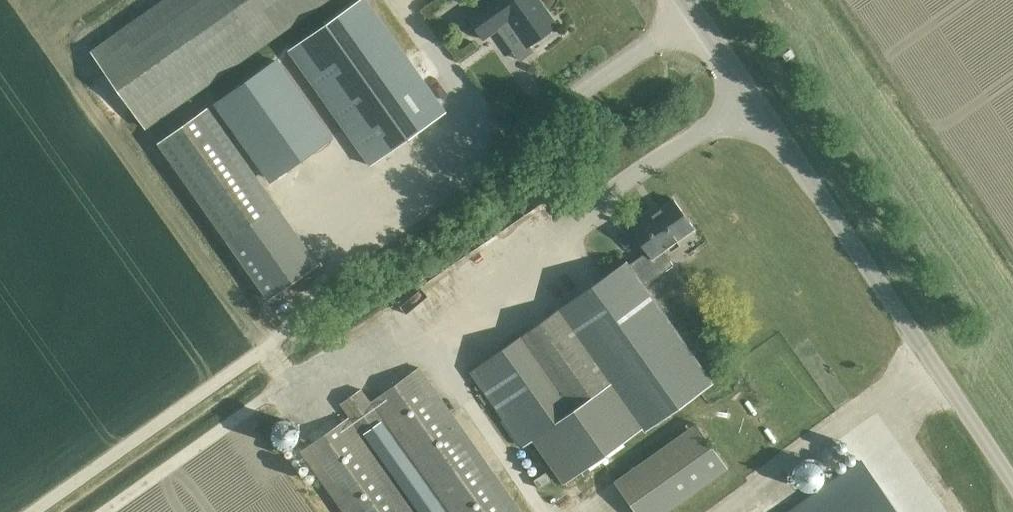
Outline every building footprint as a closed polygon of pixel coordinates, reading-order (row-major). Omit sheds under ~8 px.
[(91,51),(146,128),(327,0),(164,0),(91,51)] [(288,50),(371,166),(446,112),(367,0),(359,0),(288,50)] [(421,7),(427,15),(441,5),(437,0),(430,0),(421,7)] [(553,22),(539,2),(540,2),(538,0),(492,0),(468,16),(484,38),(500,26),(499,24),(507,19),(517,32),(518,31),(525,42),(553,22)] [(277,60),(217,103),(270,179),(331,136),(277,60)] [(158,142),(228,240),(269,299),(319,264),(207,107),(158,142)] [(647,251),(628,265),(643,286),(673,265),(663,250),(695,228),(674,198),(652,214),(650,210),(629,226),(647,251)] [(536,437),(567,480),(564,482),(565,484),(709,380),(643,286),(628,265),(626,261),(559,308),(520,336),(471,371),(524,446),(536,437)] [(345,511),(416,511),(361,434),(384,418),(450,511),(521,511),(419,367),(370,402),(361,389),(341,403),(350,416),(302,450),(345,511)] [(616,481),(638,511),(665,511),(728,466),(697,423),(616,481)] [(862,462),(792,511),(898,511),(862,462)]
